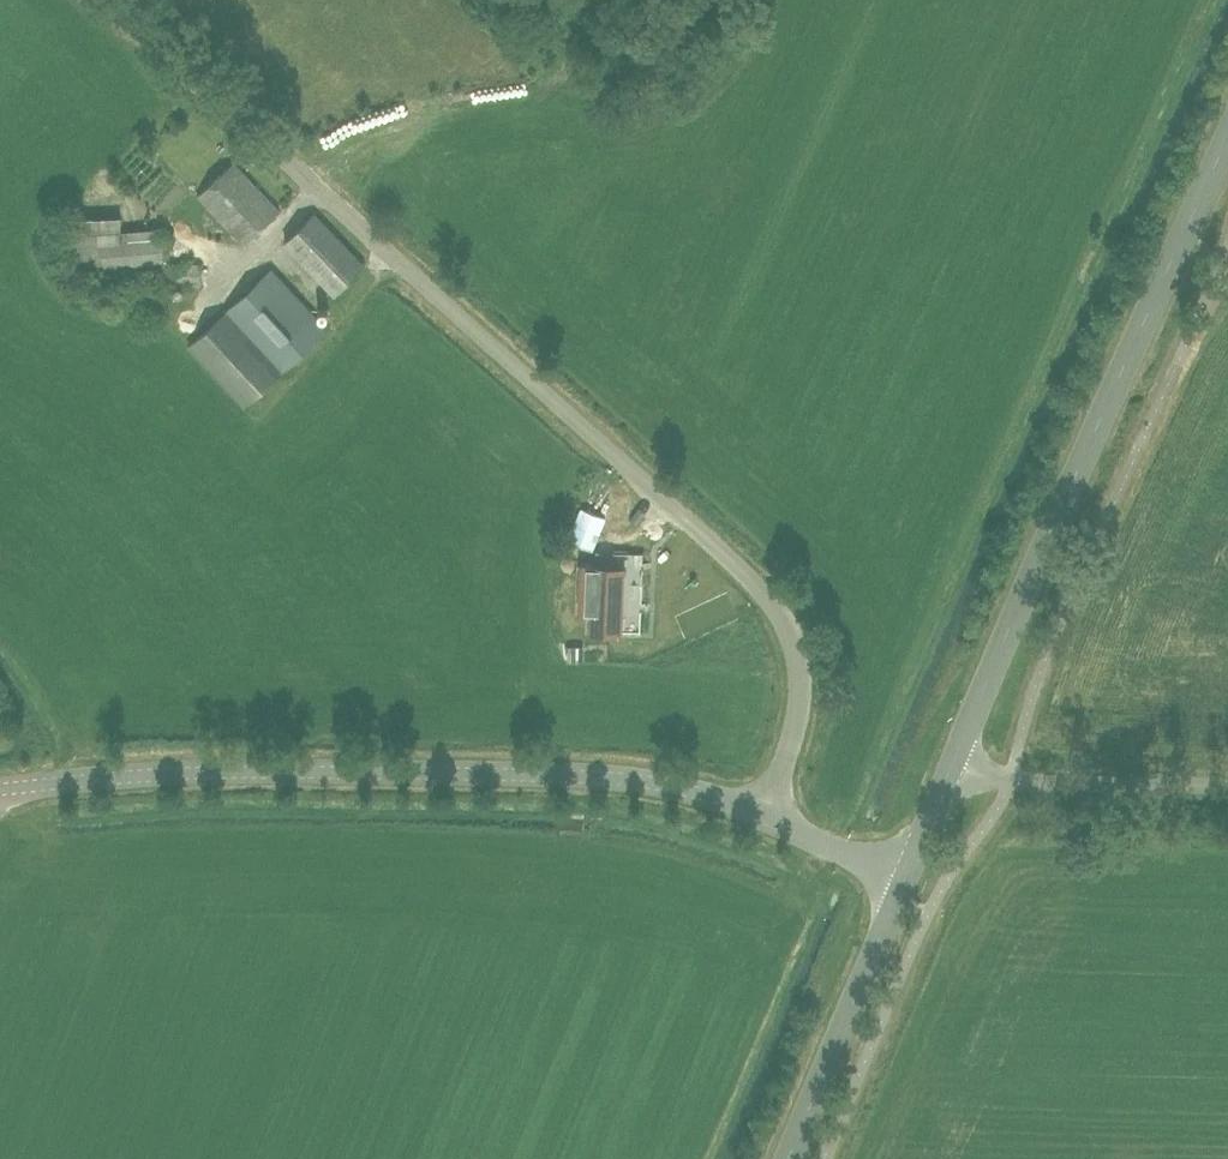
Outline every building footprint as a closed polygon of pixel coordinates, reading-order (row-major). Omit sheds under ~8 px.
[(244,245),(280,211),(233,162),(197,196),(244,245)] [(335,294),(365,265),(315,213),(285,241),(335,294)] [(160,257),(158,228),(96,232),(98,261),(160,257)] [(172,263),(171,275),(171,285),(201,285),(201,263),(172,263)] [(244,408),(329,328),(272,267),(187,347),(244,408)] [(582,508),(563,554),(574,559),(579,545),(592,550),(605,517),(588,510),(582,508)] [(621,632),(624,566),(582,564),(579,612),(591,612),(590,631),(621,632)] [(583,660),(583,645),(568,645),(568,660),(583,660)]
